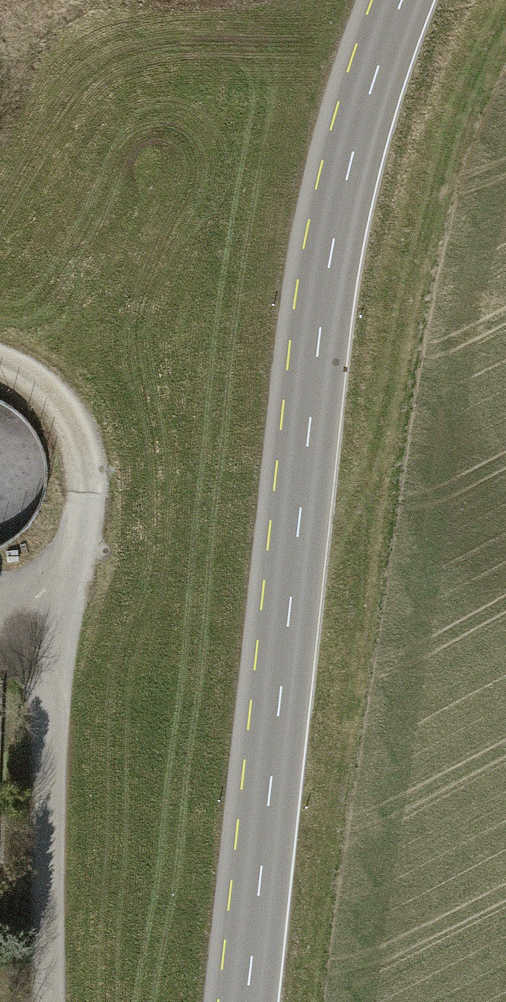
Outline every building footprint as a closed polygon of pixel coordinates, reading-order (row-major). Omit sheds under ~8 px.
[(34,494),(39,430),(4,427),(6,409),(0,409),(0,492),(34,494)]
